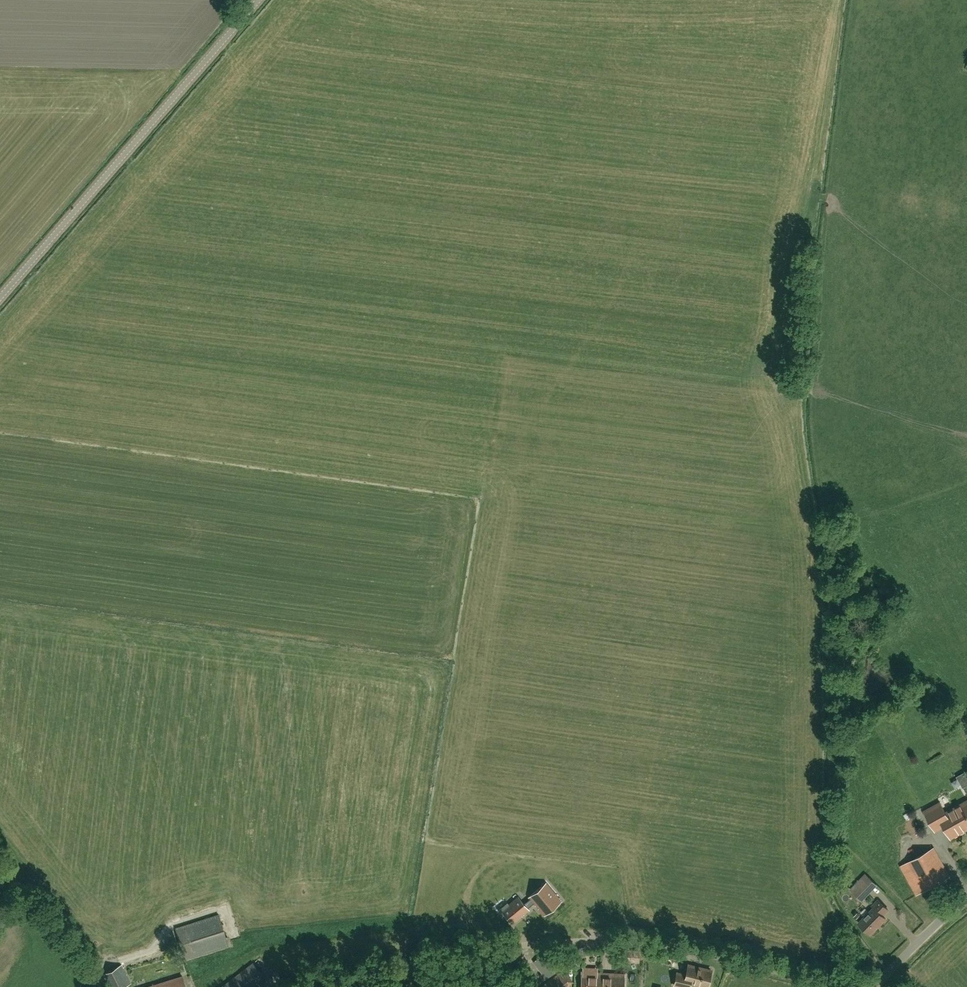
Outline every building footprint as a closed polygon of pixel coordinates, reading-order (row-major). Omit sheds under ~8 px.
[(924,812),(935,831),(944,826),(950,838),(966,829),(966,801),(945,813),(940,803),(924,812)] [(931,887),(949,877),(950,876),(935,847),(916,858),(900,866),(916,895),(931,887)] [(865,874),(850,889),(860,899),(875,884),(865,874)] [(551,897),(542,886),(529,896),(530,898),(524,903),(518,896),(501,910),(512,923),(529,909),(528,908),(534,902),(536,905),(536,904),(539,908),(538,908),(544,915),(561,901),(555,893),(551,897)] [(878,901),(873,906),(875,908),(859,923),(871,934),(877,928),(876,927),(879,924),(880,925),(886,919),(883,916),(888,911),(878,901)] [(186,959),(229,945),(219,914),(176,928),(186,959)] [(622,961),(639,962),(640,950),(622,949),(622,961)] [(518,974),(530,968),(521,950),(510,956),(518,974)] [(265,978),(252,963),(222,986),(253,986),(265,978)] [(110,986),(123,986),(131,983),(121,965),(103,975),(110,986)] [(691,983),(707,986),(708,986),(711,970),(689,965),(687,974),(676,971),(673,986),(676,986),(690,986),(691,983)] [(598,973),(598,968),(582,967),(581,986),(624,986),(625,974),(598,973)] [(560,972),(541,986),(572,986),(570,984),(573,982),(567,974),(563,976),(560,972)] [(182,976),(149,986),(186,986),(182,976)]
